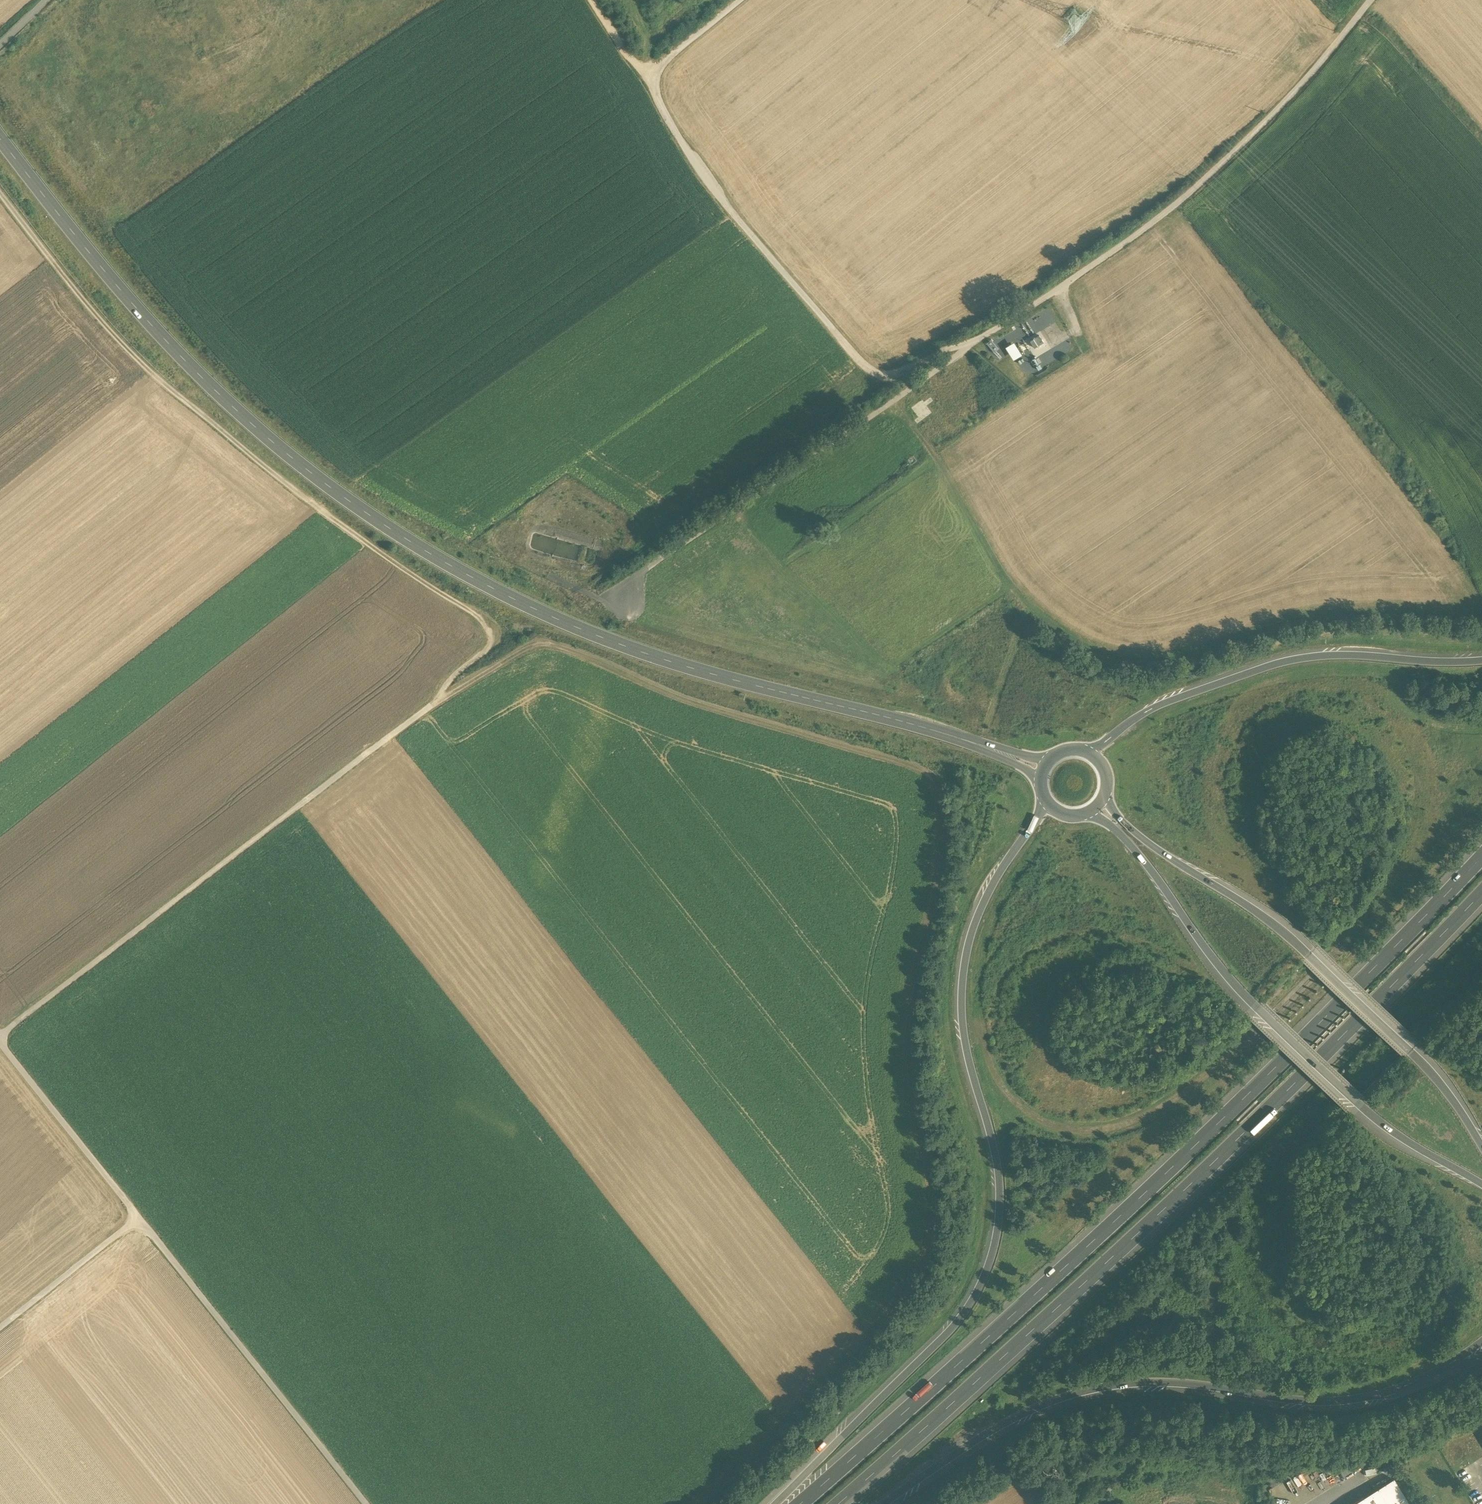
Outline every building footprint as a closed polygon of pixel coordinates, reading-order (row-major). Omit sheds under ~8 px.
[(1350,1464),(1339,1468),(1343,1478),(1354,1474),(1350,1464)] [(1352,1503),(1410,1503),(1394,1478),(1352,1503)]
